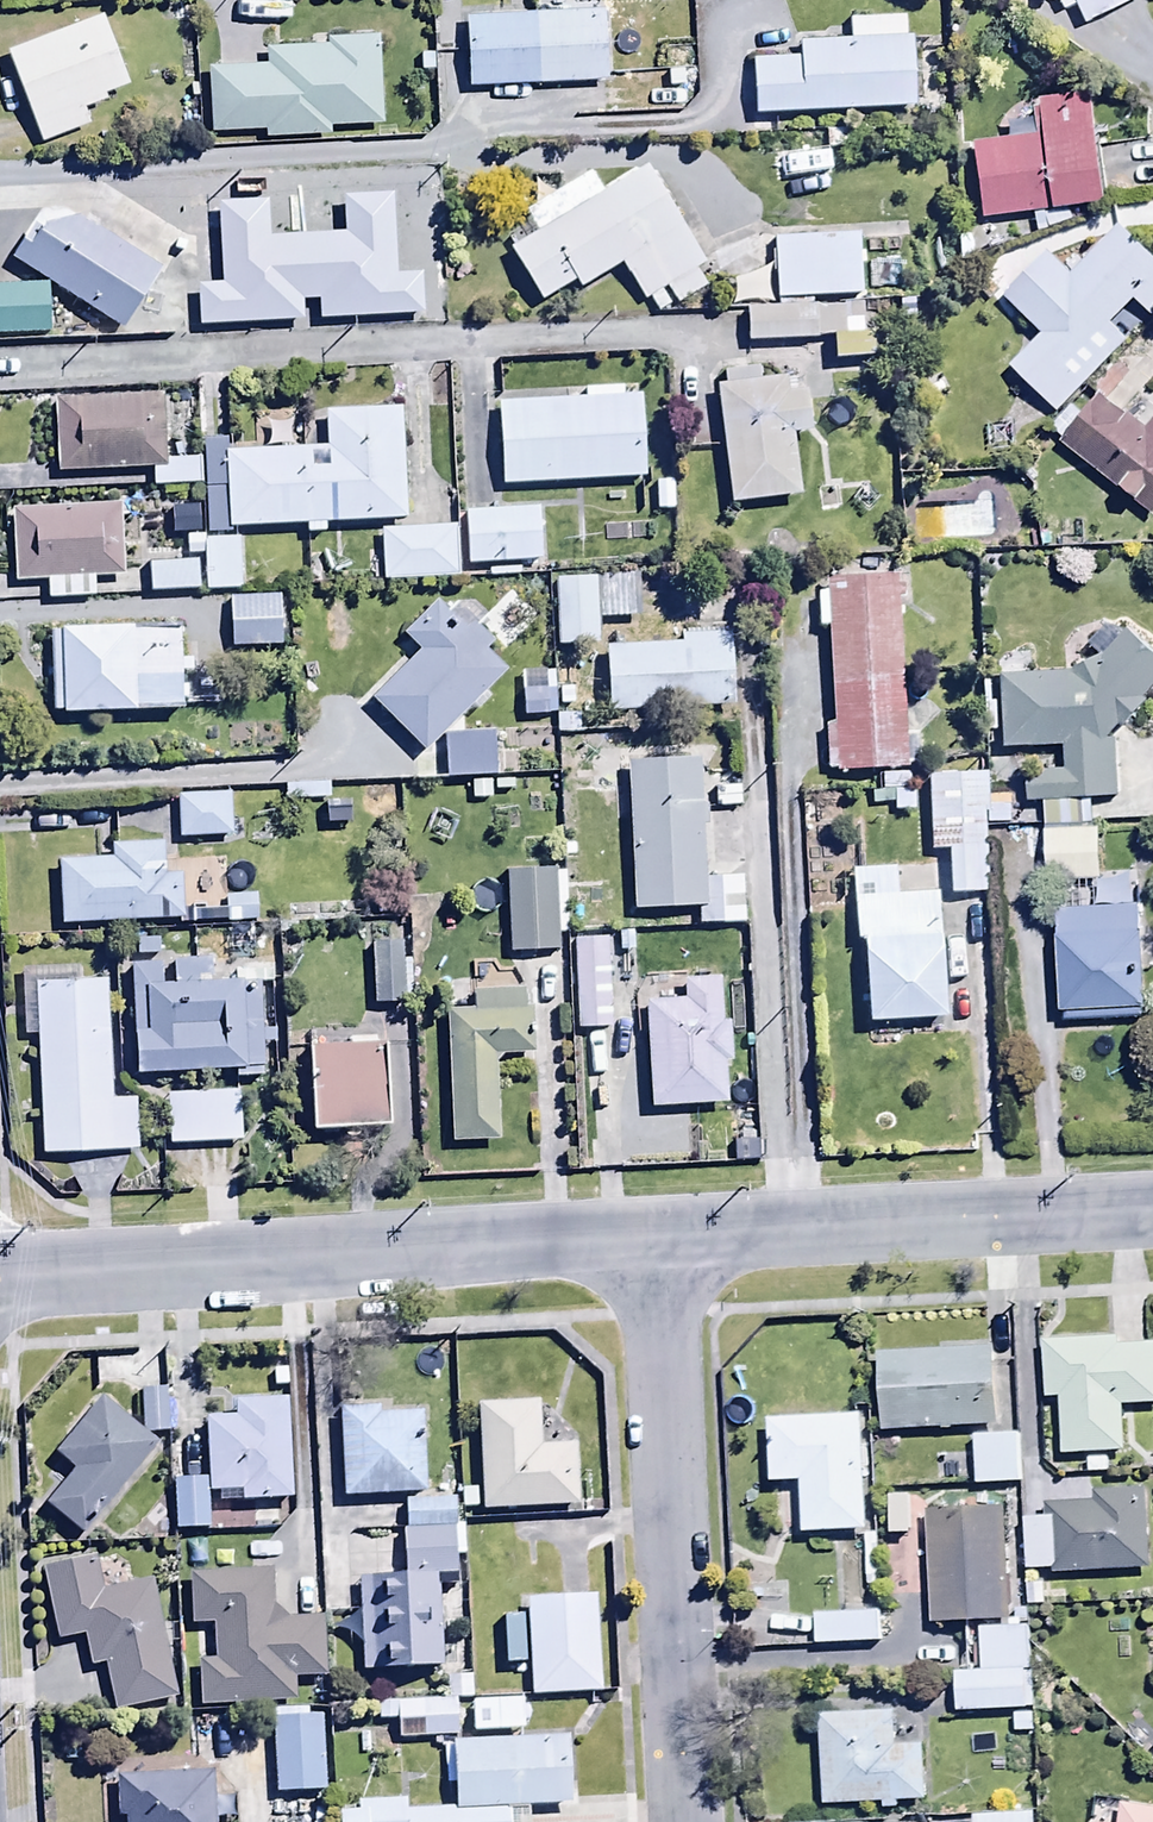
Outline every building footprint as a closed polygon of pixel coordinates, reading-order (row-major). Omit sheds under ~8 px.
[(1060,14),(1072,8),(1083,30),(1141,2),(1140,0),(1053,0),(1060,14)] [(466,21),(470,92),(611,83),(606,13),(466,21)] [(753,63),(754,119),(914,113),(911,42),(907,42),(906,17),(849,19),(850,43),(799,45),(799,62),(753,63)] [(101,20),(7,55),(42,147),(91,128),(84,111),(105,104),(104,100),(128,90),(101,20)] [(384,128),(378,39),(328,41),(329,50),(265,54),(265,69),(207,73),(211,137),(265,134),(266,143),(329,139),(329,131),(384,128)] [(978,224),(1036,217),(1039,239),(1073,225),(1072,213),(1103,209),(1090,100),(1035,107),(1038,140),(970,148),(978,224)] [(791,187),(834,167),(824,144),(780,164),(791,187)] [(706,264),(646,170),(602,198),(589,178),(525,218),(538,239),(510,257),(543,308),(576,287),(581,295),(621,269),(645,307),(649,304),(659,319),(676,308),(679,313),(709,294),(695,271),(706,264)] [(164,277),(60,209),(41,237),(35,233),(15,264),(125,337),(164,277)] [(1152,323),(1152,263),(1120,230),(1068,281),(1048,261),(1004,303),(1041,340),(1012,369),(1059,416),(1152,323)] [(859,240),(772,244),(775,307),(778,307),(778,311),(745,312),(747,346),(833,342),(835,384),(876,383),(873,307),(813,309),(813,305),(862,302),(859,240)] [(249,288),(179,289),(180,341),(250,340),(249,288)] [(725,389),(718,391),(729,510),(799,504),(793,440),(807,439),(804,397),(786,399),(785,384),(758,386),(757,371),(723,374),(725,389)] [(161,397),(52,401),(55,478),(152,474),(153,492),(202,490),(201,460),(164,461),(161,397)] [(640,399),(500,406),(504,491),(644,484),(640,399)] [(1100,399),(1061,449),(1152,524),(1152,422),(1143,434),(1100,399)] [(324,416),(325,453),(225,457),(228,531),(300,529),(300,539),(324,538),(323,529),(405,526),(401,413),(324,416)] [(120,509),(10,513),(14,587),(48,586),(49,603),(93,601),(92,580),(123,579),(120,509)] [(538,513),(465,517),(467,570),(541,566),(538,513)] [(457,531),(382,534),(384,585),(459,582),(457,531)] [(241,539),(186,539),(186,559),(205,559),(205,595),(241,595),(241,539)] [(197,564),(147,565),(147,598),(197,598),(197,564)] [(598,582),(556,584),(558,651),(600,650),(598,582)] [(825,729),(827,774),(902,773),(899,583),(828,584),(828,596),(817,596),(817,631),(829,631),(831,729),(825,729)] [(283,601),(230,602),(231,654),(284,653),(283,601)] [(395,654),(408,666),(373,703),(426,756),(473,708),(479,714),(489,704),(484,699),(506,676),(486,656),(494,648),(472,625),(463,634),(435,607),(403,639),(407,642),(395,654)] [(183,716),(181,636),(134,638),(134,633),(50,635),(51,716),(64,715),(64,719),(183,716)] [(1103,656),(1074,677),(997,682),(999,753),(1064,751),(1065,777),(1028,778),(1029,807),(1044,806),(1092,806),(1114,805),(1112,740),(1147,709),(1139,702),(1152,688),(1152,657),(1131,636),(1107,659),(1103,656)] [(682,649),(605,652),(609,716),(733,713),(731,638),(681,639),(682,649)] [(554,693),(524,694),(524,721),(555,720),(554,693)] [(450,758),(414,758),(415,785),(470,784),(470,804),(490,804),(490,781),(495,781),(494,737),(450,737),(450,758)] [(701,764),(627,767),(631,915),(699,913),(699,930),(745,929),(743,881),(704,882),(701,764)] [(987,779),(929,780),(930,854),(950,854),(950,898),(988,898),(987,779)] [(329,787),(285,788),(285,805),(329,804),(329,787)] [(230,798),(178,799),(179,841),(231,840),(230,798)] [(1092,806),(1044,806),(1046,882),(1100,881),(1098,831),(1093,832),(1092,806)] [(113,865),(61,867),(62,931),(182,926),(180,878),(162,878),(161,848),(112,850),(113,865)] [(936,869),(853,873),(856,944),(864,944),(868,1026),(944,1023),(936,869)] [(555,873),(506,874),(509,957),(558,955),(555,873)] [(1130,884),(1099,885),(1100,912),(1058,913),(1062,1027),(1146,1024),(1142,910),(1130,911),(1130,884)] [(191,911),(191,926),(257,927),(257,902),(226,902),(226,911),(191,911)] [(609,942),(573,943),(576,1032),(612,1031),(609,942)] [(397,949),(372,949),(372,1008),(397,1008),(397,949)] [(276,1036),(262,1036),(261,988),(273,988),(272,974),(235,975),(235,988),(213,989),(213,962),(174,963),(174,988),(163,989),(163,968),(133,969),(135,1079),(237,1076),(237,1083),(261,1083),(260,1049),(276,1049),(276,1036)] [(27,1039),(36,1039),(42,1160),(136,1155),(134,1104),(112,1105),(106,983),(81,984),(80,969),(23,972),(27,1039)] [(659,1009),(647,1009),(650,1112),(727,1109),(725,1066),(731,1066),(729,1026),(723,1027),(722,986),(685,987),(686,1006),(678,1007),(677,985),(659,985),(659,1009)] [(475,1014),(447,1014),(451,1148),(498,1147),(495,1060),(532,1059),(531,1015),(523,1015),(523,993),(474,995),(475,1014)] [(350,1051),(311,1052),(313,1136),(391,1134),(389,1049),(375,1049),(375,1041),(350,1042),(350,1051)] [(237,1095),(168,1098),(171,1150),(240,1146),(237,1095)] [(1043,1347),(1044,1403),(1061,1403),(1061,1461),(1122,1460),(1122,1411),(1152,1410),(1152,1346),(1043,1347)] [(995,1355),(880,1360),(883,1439),(998,1434),(995,1355)] [(169,1396),(144,1396),(145,1438),(170,1437),(169,1396)] [(109,1403),(59,1457),(76,1473),(45,1504),(82,1541),(161,1455),(109,1403)] [(238,1422),(209,1424),(213,1497),(245,1496),(245,1506),(294,1504),(289,1405),(237,1407),(238,1422)] [(540,1452),(537,1408),(477,1409),(482,1517),(578,1513),(575,1451),(540,1452)] [(377,1414),(341,1415),(342,1503),(424,1501),(423,1422),(377,1422),(377,1414)] [(862,1420),(768,1425),(772,1490),(801,1488),(804,1541),(868,1538),(862,1420)] [(1019,1439),(975,1441),(978,1491),(1022,1489),(1019,1439)] [(209,1484),(176,1485),(177,1536),(211,1535),(209,1484)] [(1055,1573),(1055,1578),(1150,1576),(1148,1497),(1095,1498),(1095,1507),(1045,1508),(1045,1524),(1025,1525),(1028,1574),(1055,1573)] [(363,1679),(441,1675),(436,1583),(458,1582),(455,1504),(406,1505),(406,1537),(402,1538),(404,1581),(359,1582),(363,1679)] [(1003,1515),(928,1517),(931,1630),(1006,1628),(1003,1515)] [(93,1562),(44,1573),(58,1645),(84,1640),(90,1671),(107,1668),(117,1717),(177,1705),(153,1586),(100,1597),(93,1562)] [(275,1575),(192,1577),(193,1628),(214,1627),(216,1664),(199,1665),(201,1711),(298,1707),(297,1682),(326,1681),(324,1625),(286,1626),(275,1614),(275,1575)] [(527,1604),(532,1701),(601,1699),(598,1602),(527,1604)] [(880,1617),(816,1619),(816,1650),(880,1648),(880,1617)] [(1029,1632),(980,1633),(981,1676),(957,1676),(957,1715),(1030,1714),(1029,1632)] [(474,1683),(474,1700),(516,1699),(515,1682),(474,1683)] [(459,1741),(458,1704),(379,1708),(380,1725),(397,1724),(398,1743),(459,1741)] [(918,1717),(819,1719),(824,1810),(885,1808),(886,1814),(898,1813),(898,1808),(924,1807),(923,1748),(919,1749),(918,1717)] [(325,1722),(275,1723),(277,1798),(326,1797),(325,1722)] [(407,1804),(358,1806),(359,1816),(342,1816),(342,1821),(531,1821),(531,1812),(576,1810),(574,1742),(452,1746),(456,1815),(408,1816),(407,1804)] [(118,1781),(120,1821),(216,1821),(215,1779),(118,1781)] [(1121,1809),(1119,1821),(1152,1821),(1152,1814),(1121,1809)]
